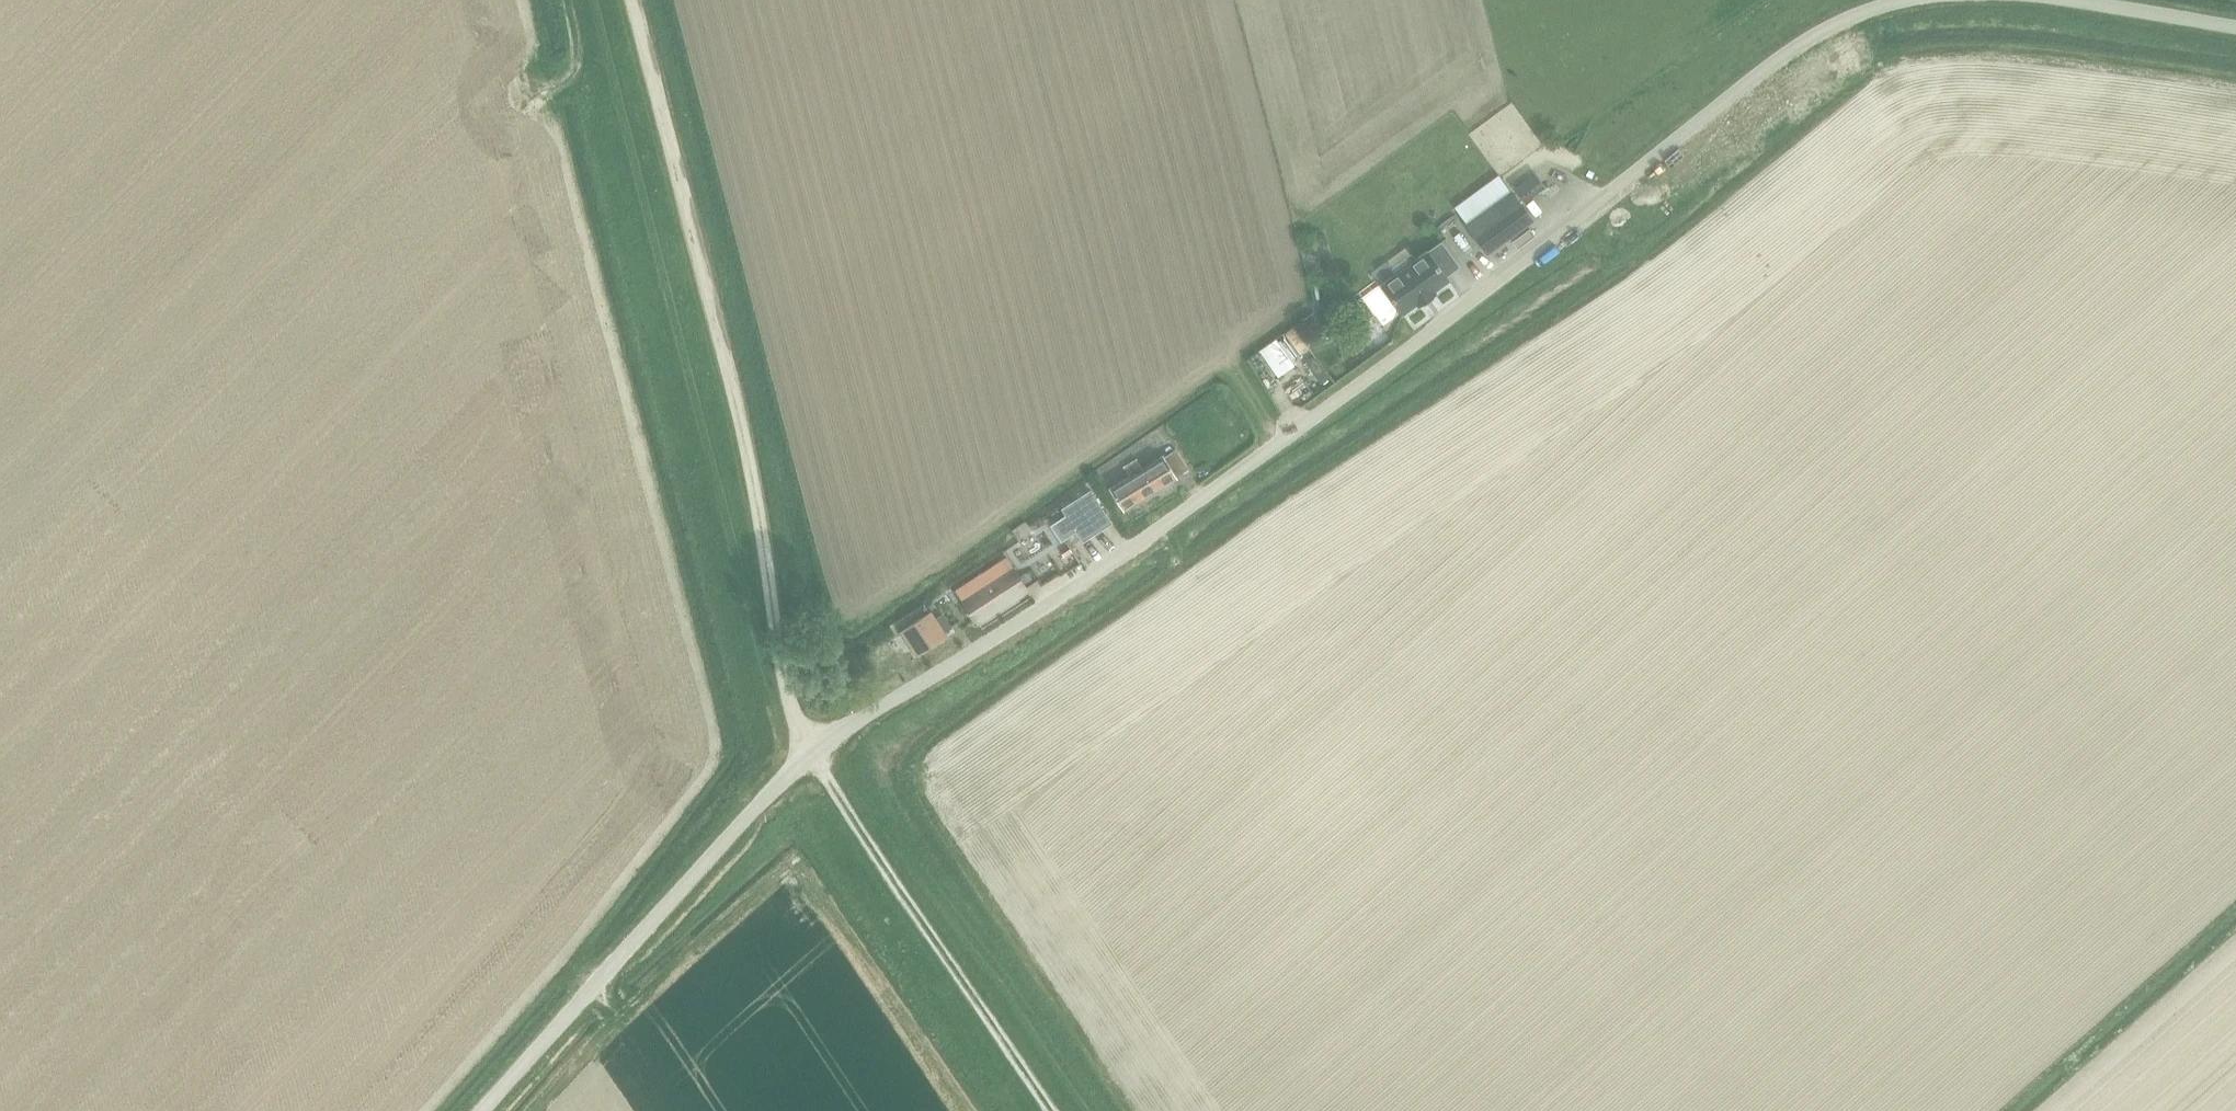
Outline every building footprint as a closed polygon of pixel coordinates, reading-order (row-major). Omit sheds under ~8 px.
[(1532,219),(1511,191),(1466,224),(1487,252),(1532,219)] [(1458,266),(1441,242),(1429,251),(1428,250),(1415,260),(1411,254),(1392,268),(1396,273),(1380,285),(1401,314),(1416,303),(1418,306),(1436,293),(1434,290),(1449,279),(1446,275),(1458,266)] [(1299,325),(1279,338),(1299,367),(1319,353),(1299,325)] [(1110,488),(1112,492),(1123,510),(1177,477),(1163,455),(1142,468),(1136,458),(1124,466),(1129,476),(1110,488)] [(1090,491),(1063,508),(1083,540),(1110,522),(1090,491)] [(1006,557),(956,589),(976,621),(1026,589),(1006,557)] [(950,601),(943,590),(928,600),(935,610),(950,601)] [(931,612),(901,632),(916,655),(946,635),(945,633),(935,618),(931,612)] [(943,613),(935,618),(945,633),(953,628),(943,613)]
